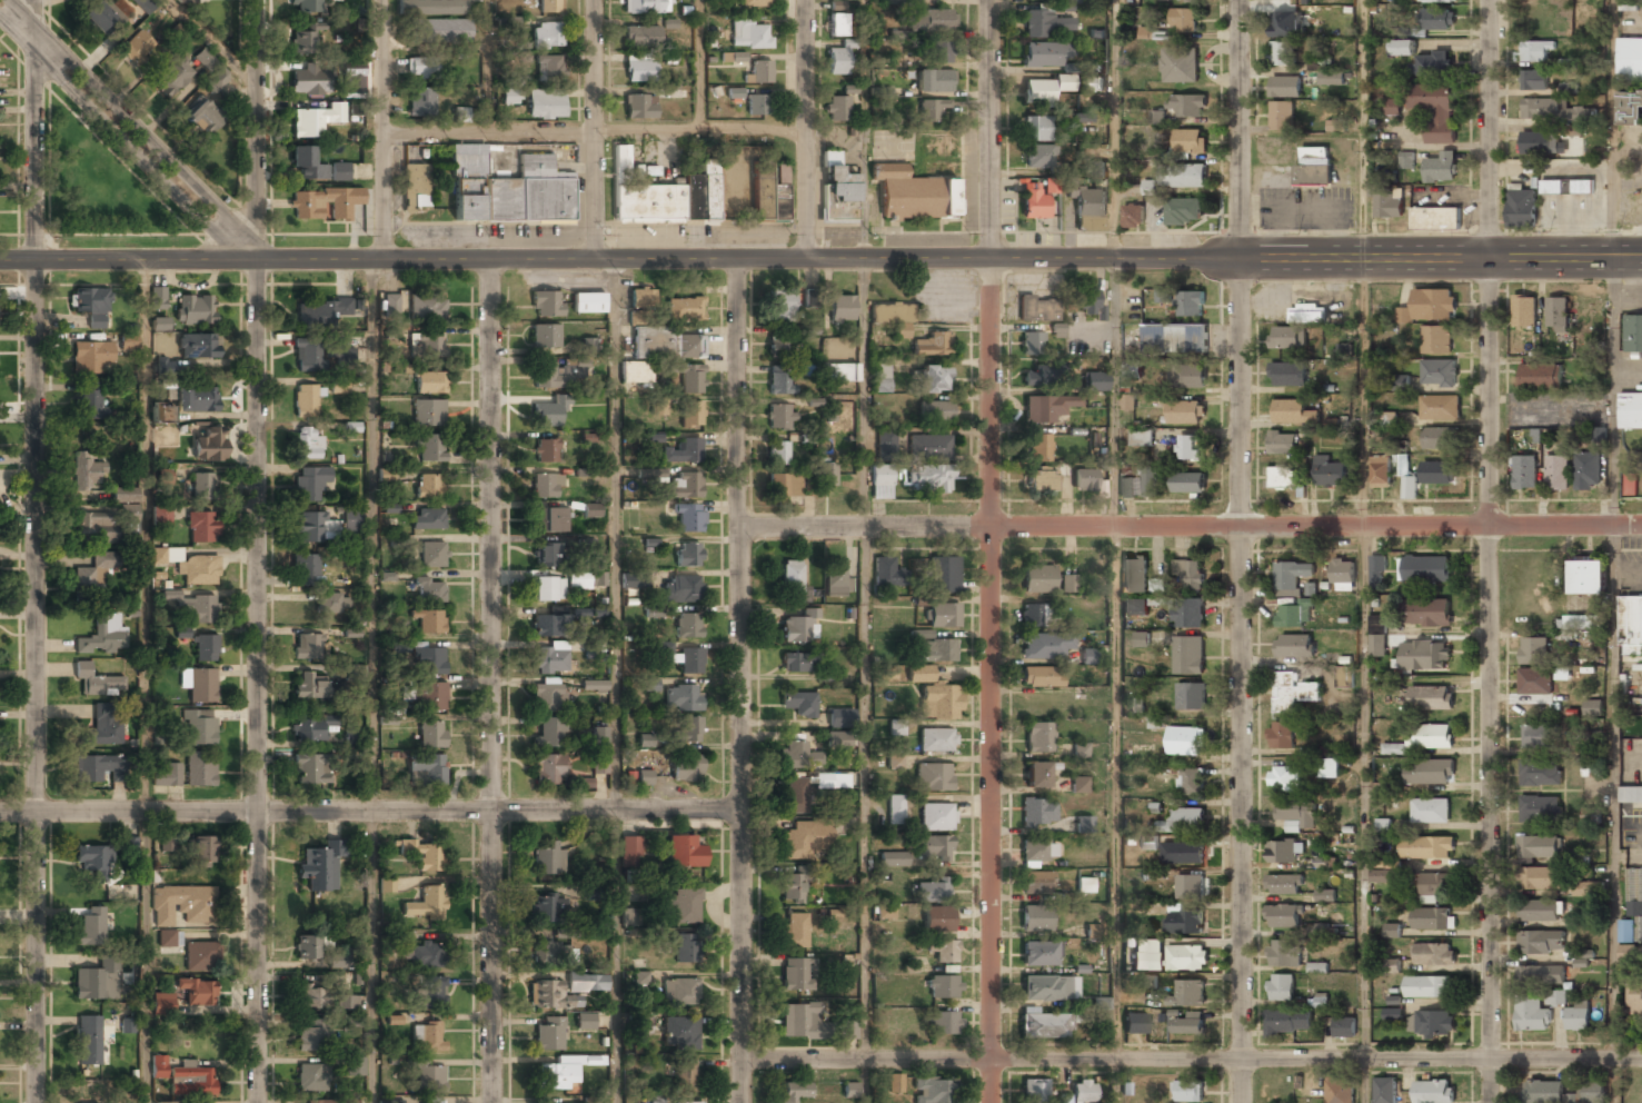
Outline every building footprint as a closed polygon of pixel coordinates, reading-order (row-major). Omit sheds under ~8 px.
[(117,29),(125,21),(102,0),(96,0),(80,16),(99,34),(111,22),(117,29)] [(129,0),(149,15),(158,3),(154,0),(130,0),(129,0)] [(292,12),(320,12),(320,0),(293,0),(292,12)] [(400,14),(465,14),(465,0),(400,0),(400,14)] [(539,14),(563,14),(563,0),(539,0),(539,14)] [(624,14),(663,14),(663,0),(624,0),(624,14)] [(847,2),(828,2),(829,38),(848,38),(847,2)] [(1170,31),(1195,31),(1195,9),(1170,9),(1170,31)] [(1453,10),(1416,10),(1416,30),(1453,30),(1453,10)] [(1271,36),(1302,36),(1302,11),(1271,11),(1271,36)] [(908,32),(953,32),(953,12),(908,12),(908,32)] [(1025,34),(1072,34),(1072,14),(1025,14),(1025,34)] [(416,21),(416,41),(469,41),(469,21),(416,21)] [(533,23),(533,49),(563,49),(563,23),(533,23)] [(730,23),(730,49),(770,49),(770,23),(730,23)] [(289,32),(295,57),(318,51),(312,27),(289,32)] [(1153,27),(1139,27),(1139,39),(1153,39),(1153,27)] [(660,48),(660,28),(624,28),(624,48),(660,48)] [(157,46),(137,30),(119,52),(139,69),(157,46)] [(1616,38),(1616,81),(1641,81),(1641,38),(1616,38)] [(917,41),(917,63),(949,63),(949,41),(917,41)] [(1270,66),(1294,66),(1294,41),(1270,41),(1270,66)] [(1413,41),(1395,41),(1395,54),(1413,54),(1413,41)] [(1521,62),(1548,62),(1548,51),(1554,51),(1554,41),(1521,41),(1521,62)] [(1024,46),(1024,67),(1063,67),(1063,46),(1024,46)] [(849,76),(849,47),(828,47),(828,76),(849,76)] [(217,63),(202,49),(192,58),(208,72),(217,63)] [(1162,49),(1162,81),(1197,81),(1197,49),(1162,49)] [(1416,52),(1416,63),(1411,63),(1411,76),(1450,76),(1450,52),(1416,52)] [(746,53),(733,53),(733,62),(746,62),(746,53)] [(1308,70),(1328,71),(1328,57),(1308,56),(1308,70)] [(564,82),(564,57),(536,57),(536,82),(564,82)] [(195,76),(179,58),(152,82),(168,99),(195,76)] [(407,78),(438,78),(438,58),(407,58),(407,78)] [(625,82),(655,82),(655,60),(625,60),(625,82)] [(770,61),(752,61),(752,74),(745,74),(745,85),(770,85),(770,61)] [(291,96),(325,96),(325,69),(291,69),(291,96)] [(1545,70),(1521,70),(1521,90),(1545,90),(1545,70)] [(916,93),(952,93),(952,71),(916,71),(916,93)] [(1320,85),(1343,85),(1343,71),(1320,71),(1320,85)] [(1056,91),(1075,91),(1075,75),(1056,75),(1056,91)] [(1083,90),(1102,91),(1102,76),(1083,76),(1083,90)] [(1271,76),(1271,97),(1301,97),(1301,76),(1271,76)] [(364,92),(364,78),(348,78),(347,91),(364,92)] [(1023,105),(1054,105),(1054,81),(1023,81),(1023,105)] [(1577,94),(1578,83),(1560,82),(1560,94),(1577,94)] [(1426,143),(1454,143),(1454,85),(1410,85),(1410,111),(1426,111),(1426,143)] [(891,88),(872,87),(872,97),(891,98),(891,88)] [(743,89),(728,88),(728,98),(742,99),(743,89)] [(409,119),(435,119),(435,89),(409,89),(409,119)] [(504,105),(521,104),(520,89),(503,89),(504,105)] [(564,91),(528,91),(528,119),(564,119),(564,91)] [(1618,92),(1618,126),(1641,126),(1641,92),(1618,92)] [(625,120),(655,120),(655,96),(625,96),(625,120)] [(767,116),(767,96),(747,96),(747,116),(767,116)] [(1170,96),(1170,118),(1204,118),(1204,96),(1170,96)] [(826,122),(848,121),(848,97),(826,98),(826,122)] [(186,118),(207,137),(225,117),(205,98),(186,118)] [(1384,114),(1401,114),(1401,99),(1384,98),(1384,114)] [(1521,119),(1575,119),(1575,110),(1566,110),(1566,99),(1521,99),(1521,119)] [(349,115),(366,116),(367,100),(349,100),(349,115)] [(919,101),(919,125),(942,125),(942,116),(949,116),(949,101),(919,101)] [(1292,101),(1271,101),(1271,130),(1292,130),(1292,101)] [(293,139),(321,139),(321,125),(344,125),(344,103),(327,103),(327,110),(293,110),(293,139)] [(452,122),(468,123),(469,108),(453,107),(452,122)] [(1151,123),(1164,124),(1165,111),(1151,110),(1151,123)] [(1024,141),(1049,141),(1049,118),(1024,118),(1024,141)] [(1337,120),(1328,120),(1328,131),(1340,131),(1340,128),(1337,128),(1337,120)] [(1559,126),(1560,136),(1582,135),(1582,125),(1559,126)] [(1204,153),(1204,130),(1173,130),(1173,153),(1204,153)] [(1521,132),(1521,155),(1566,155),(1566,132),(1521,132)] [(951,158),(951,138),(920,138),(920,158),(951,158)] [(451,146),(451,222),(571,222),(571,175),(551,175),(551,156),(518,156),(518,180),(484,180),(484,146),(451,146)] [(684,186),(628,186),(628,146),(613,146),(614,222),(718,221),(718,161),(684,161),(684,186)] [(1024,170),(1054,170),(1054,147),(1024,147),(1024,170)] [(291,168),(300,168),(300,179),(328,179),(328,165),(315,165),(315,148),(291,148),(291,168)] [(1456,150),(1441,150),(1441,159),(1424,159),(1424,182),(1456,182),(1456,150)] [(820,221),(856,222),(857,175),(840,173),(840,152),(822,152),(820,221)] [(1415,152),(1401,152),(1401,168),(1414,168),(1415,152)] [(1297,186),(1328,186),(1328,153),(1297,153),(1297,186)] [(1088,177),(1105,177),(1105,161),(1087,161),(1088,177)] [(872,166),(872,182),(880,182),(882,220),(957,219),(956,178),(953,178),(952,162),(925,163),(925,179),(906,179),(906,165),(872,166)] [(348,165),(331,165),(331,181),(348,181),(348,165)] [(788,165),(774,165),(774,166),(753,165),(753,221),(788,221),(788,165)] [(1161,187),(1205,187),(1205,165),(1161,165),(1161,187)] [(402,166),(402,211),(428,211),(428,166),(402,166)] [(1059,194),(1059,179),(1045,178),(1044,194),(1059,194)] [(1143,195),(1157,194),(1157,180),(1143,180),(1143,195)] [(1563,180),(1541,180),(1541,193),(1563,193),(1563,180)] [(1592,180),(1572,180),(1572,192),(1592,192),(1592,180)] [(1051,182),(1021,182),(1021,219),(1051,219),(1051,182)] [(1373,217),(1402,217),(1402,188),(1373,188),(1373,217)] [(362,189),(292,190),(292,220),(322,220),(322,205),(330,205),(330,220),(349,220),(349,205),(362,205),(362,189)] [(1104,232),(1104,189),(1069,189),(1069,199),(1076,199),(1076,232),(1104,232)] [(1507,189),(1507,227),(1535,227),(1535,189),(1507,189)] [(1201,199),(1166,199),(1166,223),(1201,223),(1201,199)] [(1143,206),(1123,206),(1123,228),(1143,228),(1143,206)] [(1460,208),(1411,208),(1411,229),(1460,229),(1460,208)] [(166,310),(166,287),(151,287),(151,310),(166,310)] [(89,312),(89,328),(108,328),(108,289),(70,289),(70,312),(89,312)] [(804,289),(803,307),(819,308),(820,289),(804,289)] [(1397,321),(1411,321),(1411,319),(1453,319),(1453,289),(1413,289),(1413,308),(1397,308),(1397,321)] [(654,290),(630,290),(630,310),(654,310),(654,290)] [(794,290),(770,290),(770,324),(794,324),(794,290)] [(1078,290),(1078,316),(1097,316),(1097,290),(1078,290)] [(1157,302),(1172,302),(1172,290),(1157,290),(1157,302)] [(1204,316),(1204,290),(1176,290),(1176,316),(1204,316)] [(563,316),(563,291),(533,291),(533,316),(563,316)] [(605,295),(573,295),(573,314),(605,314),(605,295)] [(215,296),(177,296),(177,324),(215,324),(215,296)] [(384,316),(397,316),(397,296),(384,296),(384,316)] [(854,296),(829,296),(830,322),(855,322),(854,296)] [(1512,327),(1535,327),(1535,296),(1512,296),(1512,327)] [(445,298),(410,298),(410,319),(445,319),(445,298)] [(703,298),(666,298),(666,319),(703,319),(703,298)] [(1019,298),(1019,322),(1057,322),(1057,298),(1019,298)] [(1568,298),(1548,298),(1548,331),(1568,331),(1568,298)] [(297,301),(297,327),(334,327),(334,316),(352,316),(352,301),(297,301)] [(914,325),(914,305),(870,305),(870,325),(914,325)] [(1288,322),(1323,322),(1323,305),(1288,305),(1288,322)] [(1624,352),(1641,352),(1641,316),(1624,316),(1624,352)] [(168,318),(152,318),(152,331),(168,331),(168,318)] [(398,339),(401,326),(383,323),(381,336),(398,339)] [(1064,324),(1052,324),(1052,338),(1063,338),(1064,324)] [(533,348),(559,348),(559,325),(533,325),(533,348)] [(1143,325),(1143,352),(1206,352),(1206,325),(1143,325)] [(1421,354),(1450,354),(1450,325),(1421,325),(1421,354)] [(1305,348),(1305,327),(1271,327),(1271,348),(1305,348)] [(633,358),(703,358),(703,331),(633,331),(633,358)] [(137,333),(121,334),(121,351),(137,351),(137,333)] [(179,334),(179,357),(218,357),(218,334),(179,334)] [(410,357),(444,357),(444,334),(410,334),(410,357)] [(951,334),(928,334),(928,340),(913,340),(913,357),(951,357),(951,334)] [(1021,334),(1021,357),(1043,357),(1043,334),(1021,334)] [(769,360),(792,360),(792,336),(769,336),(769,360)] [(596,339),(582,338),(582,353),(595,353),(596,339)] [(319,339),(295,339),(295,372),(319,372),(319,339)] [(72,342),(72,376),(102,376),(102,367),(113,367),(113,342),(72,342)] [(355,348),(341,348),(341,343),(334,342),(333,364),(355,365),(355,348)] [(1454,359),(1421,359),(1421,386),(1454,386),(1454,359)] [(1141,360),(1125,360),(1125,378),(1142,378),(1141,360)] [(889,361),(876,361),(877,392),(889,392),(889,361)] [(620,362),(620,384),(649,384),(649,362),(620,362)] [(1271,386),(1306,386),(1306,364),(1271,364),(1271,386)] [(568,365),(535,365),(535,386),(568,386),(568,365)] [(856,382),(856,365),(826,365),(826,382),(856,382)] [(1205,387),(1205,365),(1168,365),(1168,387),(1205,387)] [(1561,365),(1521,365),(1521,388),(1561,388),(1561,365)] [(703,366),(678,366),(678,395),(703,395),(703,366)] [(1063,367),(1023,367),(1023,387),(1063,387),(1063,367)] [(947,368),(916,368),(916,394),(947,394),(947,368)] [(445,371),(416,371),(416,394),(445,394),(445,371)] [(769,396),(792,396),(792,371),(769,371),(769,396)] [(1106,391),(1106,374),(1085,374),(1085,391),(1106,391)] [(347,379),(331,378),(331,393),(347,394),(347,379)] [(77,417),(102,417),(102,382),(76,384),(77,417)] [(295,386),(295,418),(316,418),(316,386),(295,386)] [(177,411),(218,411),(218,388),(177,388),(177,411)] [(1134,394),(1122,394),(1122,409),(1134,409),(1134,394)] [(1621,394),(1621,428),(1641,428),(1641,394),(1621,394)] [(1420,419),(1457,419),(1457,395),(1420,395),(1420,419)] [(1024,397),(1024,423),(1065,423),(1065,407),(1081,407),(1081,397),(1024,397)] [(536,427),(563,427),(564,398),(554,398),(554,405),(537,405),(536,427)] [(414,426),(444,426),(444,400),(414,400),(414,426)] [(1318,423),(1318,411),(1305,411),(1305,400),(1274,400),(1274,423),(1318,423)] [(1167,424),(1203,424),(1203,401),(1167,401),(1167,424)] [(701,403),(680,403),(680,428),(701,428),(701,403)] [(917,403),(917,421),(952,421),(952,403),(917,403)] [(172,424),(172,406),(153,406),(153,424),(172,424)] [(767,406),(767,431),(789,431),(789,406),(767,406)] [(1398,413),(1383,413),(1382,426),(1398,426),(1398,413)] [(225,428),(203,428),(203,438),(192,438),(192,460),(225,460),(225,428)] [(321,459),(321,438),(315,438),(315,428),(297,428),(297,459),(321,459)] [(877,460),(896,460),(895,428),(876,428),(877,460)] [(1423,449),(1454,449),(1454,428),(1423,428),(1423,449)] [(1152,430),(1131,430),(1131,446),(1152,446),(1152,430)] [(1270,455),(1297,455),(1297,433),(1270,433),(1270,455)] [(582,443),(596,443),(596,434),(582,434),(582,443)] [(444,435),(418,435),(418,463),(444,463),(444,435)] [(1028,435),(1028,461),(1049,461),(1049,435),(1028,435)] [(1201,435),(1180,435),(1180,460),(1201,460),(1201,435)] [(951,437),(908,437),(908,458),(951,458),(951,437)] [(660,449),(660,464),(700,464),(700,438),(680,438),(680,449),(660,449)] [(535,464),(559,464),(559,440),(535,440),(535,464)] [(788,444),(768,444),(768,466),(788,466),(788,444)] [(74,490),(102,490),(102,464),(90,464),(90,451),(74,451),(74,490)] [(1600,453),(1575,453),(1575,489),(1600,489),(1600,453)] [(1628,453),(1628,456),(1635,456),(1635,470),(1641,470),(1641,453),(1628,453)] [(1316,486),(1346,486),(1346,464),(1330,464),(1330,456),(1316,456),(1316,486)] [(1536,456),(1514,456),(1514,489),(1536,489),(1536,456)] [(1568,456),(1545,456),(1545,489),(1568,489),(1568,456)] [(1390,487),(1390,457),(1371,457),(1371,487),(1390,487)] [(1421,484),(1455,484),(1455,461),(1421,461),(1421,484)] [(834,465),(818,465),(818,487),(834,487),(834,465)] [(892,466),(870,467),(870,499),(893,499),(892,466)] [(951,466),(910,466),(910,493),(951,493),(951,466)] [(1137,466),(1137,475),(1143,474),(1144,496),(1160,496),(1159,466),(1137,466)] [(329,468),(296,467),(296,503),(318,503),(319,484),(329,484),(329,468)] [(1267,489),(1294,489),(1294,468),(1267,468),(1267,489)] [(172,483),(173,470),(159,469),(159,483),(172,483)] [(666,470),(637,469),(637,481),(665,482),(666,470)] [(1057,469),(1028,469),(1028,493),(1057,493),(1057,469)] [(1074,469),(1074,493),(1096,493),(1096,469),(1074,469)] [(1173,493),(1204,493),(1204,473),(1173,473),(1173,493)] [(212,474),(192,474),(192,498),(212,498),(212,474)] [(444,475),(416,475),(416,498),(444,498),(444,475)] [(533,498),(559,498),(559,475),(533,475),(533,498)] [(663,488),(663,498),(700,498),(700,475),(670,475),(670,488),(663,488)] [(769,475),(769,498),(800,498),(800,475),(769,475)] [(1626,490),(1632,491),(1635,478),(1629,477),(1626,490)] [(1121,498),(1133,498),(1133,478),(1121,478),(1121,498)] [(1404,498),(1414,498),(1414,478),(1404,478),(1404,498)] [(138,503),(138,488),(113,488),(114,503),(138,503)] [(583,518),(600,518),(600,504),(583,504),(583,518)] [(703,505),(677,505),(677,534),(703,534),(703,505)] [(151,528),(169,528),(169,506),(151,507),(151,528)] [(536,509),(536,534),(566,534),(566,509),(536,509)] [(344,510),(344,534),(358,534),(358,510),(344,510)] [(444,529),(444,510),(412,510),(412,529),(444,529)] [(77,541),(113,541),(113,513),(77,513),(77,541)] [(188,513),(188,543),(217,543),(217,513),(188,513)] [(325,513),(295,513),(295,540),(336,539),(336,521),(325,521),(325,513)] [(420,543),(420,568),(445,568),(445,543),(420,543)] [(677,567),(700,567),(700,543),(677,543),(677,567)] [(537,545),(537,568),(556,568),(556,545),(537,545)] [(74,567),(76,594),(115,593),(113,553),(92,553),(92,567),(74,567)] [(295,585),(318,585),(318,554),(295,554),(295,585)] [(1371,583),(1381,583),(1381,556),(1371,556),(1371,583)] [(1399,556),(1399,583),(1450,583),(1450,556),(1399,556)] [(218,557),(181,557),(181,585),(218,585),(218,557)] [(959,557),(929,557),(929,594),(959,594),(959,557)] [(905,570),(893,570),(893,558),(874,558),(874,587),(905,587),(905,570)] [(1146,558),(1124,558),(1124,592),(1146,592),(1146,558)] [(1183,575),(1183,590),(1203,590),(1203,560),(1173,560),(1173,575),(1183,575)] [(1331,560),(1331,583),(1353,583),(1353,560),(1331,560)] [(1570,560),(1570,594),(1606,594),(1606,560),(1570,560)] [(783,562),(783,590),(802,590),(802,562),(783,562)] [(1275,595),(1296,595),(1296,577),(1313,577),(1313,563),(1275,563),(1275,595)] [(844,565),(825,565),(825,597),(852,597),(852,579),(844,579),(844,565)] [(1023,567),(1023,595),(1054,595),(1054,567),(1023,567)] [(621,589),(646,588),(645,571),(621,572),(621,589)] [(569,589),(606,588),(606,572),(569,573),(569,589)] [(667,576),(667,603),(700,603),(700,576),(667,576)] [(1072,577),(1063,577),(1063,592),(1072,592),(1072,577)] [(563,578),(533,578),(533,602),(563,602),(563,578)] [(1151,594),(1165,593),(1165,578),(1150,579),(1151,594)] [(444,603),(444,579),(416,579),(416,603),(444,603)] [(317,595),(317,614),(349,614),(349,595),(317,595)] [(1619,596),(1619,660),(1641,660),(1641,596),(1619,596)] [(217,597),(177,597),(177,612),(190,612),(190,623),(217,623),(217,597)] [(1203,626),(1202,598),(1174,598),(1174,626),(1203,626)] [(1131,614),(1145,614),(1145,599),(1131,599),(1131,614)] [(1449,599),(1401,600),(1401,626),(1449,625),(1449,599)] [(959,605),(928,605),(928,628),(959,628),(959,605)] [(1047,626),(1047,605),(1021,605),(1021,626),(1047,626)] [(1276,627),(1307,627),(1307,606),(1276,606),(1276,627)] [(605,618),(605,609),(574,608),(573,617),(605,618)] [(662,617),(661,609),(645,610),(646,618),(662,617)] [(809,623),(817,623),(817,609),(802,609),(802,619),(783,619),(783,644),(809,644),(809,623)] [(410,620),(419,620),(419,635),(444,635),(444,610),(410,610),(410,620)] [(127,629),(118,629),(118,615),(96,615),(94,637),(76,637),(76,652),(127,652),(127,629)] [(700,615),(676,615),(676,638),(700,638),(700,615)] [(1369,632),(1384,632),(1385,616),(1370,615),(1369,632)] [(1559,629),(1600,629),(1600,616),(1559,616),(1559,629)] [(533,617),(533,637),(566,637),(566,617),(533,617)] [(190,629),(176,628),(176,637),(190,638),(190,629)] [(579,629),(569,629),(569,641),(579,641),(579,629)] [(1134,648),(1149,648),(1149,632),(1135,632),(1134,648)] [(218,635),(195,635),(195,662),(218,662),(218,635)] [(320,660),(320,635),(295,635),(295,660),(320,660)] [(1021,660),(1064,660),(1064,649),(1073,649),(1073,635),(1021,635),(1021,660)] [(1203,635),(1174,635),(1174,674),(1203,674),(1203,635)] [(1275,658),(1313,658),(1313,635),(1275,635),(1275,658)] [(1383,637),(1371,637),(1371,657),(1383,657),(1383,637)] [(1548,637),(1521,637),(1521,664),(1548,664),(1548,637)] [(955,642),(916,640),(916,663),(955,664),(955,642)] [(672,643),(656,642),(655,654),(672,655),(672,643)] [(1447,669),(1447,643),(1399,643),(1399,669),(1447,669)] [(585,660),(598,660),(598,644),(585,644),(585,660)] [(444,675),(444,649),(414,649),(414,675),(444,675)] [(568,675),(568,649),(535,649),(535,675),(568,675)] [(703,649),(678,649),(678,675),(703,675),(703,649)] [(1095,665),(1096,649),(1082,649),(1081,664),(1095,665)] [(782,654),(782,674),(812,674),(812,654),(782,654)] [(74,683),(81,683),(81,695),(123,695),(123,677),(90,677),(90,664),(74,664),(74,683)] [(933,667),(908,667),(908,684),(933,684),(933,667)] [(1062,688),(1062,668),(1023,667),(1022,687),(1062,688)] [(895,680),(895,669),(878,668),(878,679),(895,680)] [(1335,687),(1352,687),(1352,668),(1335,668),(1335,687)] [(1519,695),(1551,695),(1551,668),(1519,668),(1519,695)] [(190,703),(215,703),(215,669),(190,669),(190,703)] [(1295,714),(1295,702),(1321,702),(1321,683),(1295,683),(1295,673),(1274,673),(1274,714),(1295,714)] [(295,699),(325,699),(325,675),(295,675),(295,699)] [(658,679),(643,679),(642,692),(658,692),(658,679)] [(445,683),(417,684),(417,713),(445,712),(445,683)] [(534,712),(563,712),(563,683),(534,683),(534,712)] [(606,683),(584,683),(584,693),(606,693),(606,683)] [(1205,683),(1176,683),(1176,711),(1205,711),(1205,683)] [(699,713),(699,687),(666,687),(666,713),(699,713)] [(957,719),(957,687),(920,687),(920,719),(957,719)] [(1452,709),(1452,687),(1409,687),(1409,709),(1452,709)] [(795,709),(795,719),(814,719),(814,694),(780,694),(780,709),(795,709)] [(1144,713),(1144,698),(1130,698),(1130,713),(1144,713)] [(1584,717),(1602,717),(1603,700),(1585,699),(1584,717)] [(83,731),(83,745),(120,745),(120,714),(111,714),(111,705),(93,705),(93,731),(83,731)] [(854,728),(854,709),(828,709),(829,728),(854,728)] [(215,745),(215,711),(186,711),(186,745),(215,745)] [(564,747),(564,718),(538,718),(538,747),(564,747)] [(700,743),(700,718),(676,718),(676,743),(700,743)] [(324,742),(324,719),(292,719),(292,742),(324,742)] [(889,735),(904,735),(905,720),(889,720),(889,735)] [(419,747),(444,747),(444,722),(419,722),(419,747)] [(1293,723),(1268,723),(1268,748),(1293,748),(1293,723)] [(1026,754),(1052,754),(1052,724),(1026,724),(1026,754)] [(1554,724),(1523,724),(1523,747),(1554,747),(1554,724)] [(1451,748),(1451,725),(1410,725),(1410,748),(1451,748)] [(608,727),(593,728),(593,745),(608,744),(608,727)] [(1166,755),(1201,755),(1201,727),(1166,727),(1166,755)] [(919,729),(919,752),(954,752),(954,729),(919,729)] [(851,748),(851,731),(827,732),(827,749),(851,748)] [(652,734),(638,734),(638,748),(652,748),(652,734)] [(779,742),(779,768),(819,768),(819,754),(805,754),(805,742),(779,742)] [(1382,754),(1407,754),(1407,743),(1382,743),(1382,754)] [(1075,758),(1086,757),(1085,745),(1074,746),(1075,758)] [(592,752),(592,774),(609,774),(608,752),(592,752)] [(187,786),(215,786),(215,753),(187,753),(187,786)] [(295,755),(295,785),(328,785),(328,755),(295,755)] [(563,755),(534,755),(534,784),(563,785),(563,755)] [(119,772),(119,756),(74,756),(74,783),(102,783),(102,772),(119,772)] [(408,756),(408,785),(445,785),(445,756),(408,756)] [(701,782),(701,756),(673,756),(673,782),(701,782)] [(888,771),(902,771),(902,756),(888,756),(888,771)] [(1452,761),(1406,761),(1406,785),(1452,785),(1452,761)] [(1521,761),(1521,785),(1560,785),(1560,761),(1521,761)] [(1335,763),(1320,763),(1320,777),(1335,777),(1335,763)] [(152,787),(180,787),(180,764),(163,764),(163,772),(152,772),(152,787)] [(1047,788),(1047,764),(1026,764),(1026,788),(1047,788)] [(952,792),(952,765),(916,765),(916,792),(952,792)] [(1298,767),(1270,767),(1270,788),(1298,788),(1298,767)] [(1201,768),(1180,768),(1180,795),(1201,795),(1201,768)] [(625,788),(634,788),(634,772),(626,772),(625,788)] [(639,772),(639,784),(649,784),(649,772),(639,772)] [(849,788),(849,773),(815,774),(815,789),(849,788)] [(1088,793),(1088,777),(1072,777),(1072,793),(1088,793)] [(783,779),(783,814),(807,814),(807,779),(783,779)] [(1620,787),(1620,803),(1641,803),(1641,787),(1620,787)] [(903,796),(888,797),(888,825),(904,825),(903,796)] [(1521,796),(1521,822),(1560,822),(1560,796),(1521,796)] [(1023,826),(1055,826),(1055,799),(1023,799),(1023,826)] [(1447,799),(1411,799),(1411,823),(1447,823),(1447,799)] [(1302,828),(1314,828),(1314,803),(1276,803),(1276,821),(1302,821),(1302,828)] [(920,832),(953,832),(953,805),(920,805),(920,832)] [(1157,831),(1203,831),(1203,808),(1171,808),(1171,821),(1157,821),(1157,831)] [(1582,822),(1594,822),(1595,808),(1583,808),(1582,822)] [(1093,817),(1076,817),(1076,834),(1093,833),(1093,817)] [(1391,819),(1376,818),(1376,832),(1391,832),(1391,819)] [(782,831),(783,858),(814,858),(814,848),(829,847),(829,822),(792,823),(792,831),(782,831)] [(160,851),(174,852),(174,837),(160,836),(160,851)] [(668,866),(703,866),(703,836),(668,836),(668,866)] [(917,836),(917,859),(952,859),(952,836),(917,836)] [(1141,850),(1158,850),(1158,836),(1141,836),(1141,850)] [(1558,858),(1558,836),(1517,836),(1517,858),(1558,858)] [(125,837),(124,853),(137,854),(138,838),(125,837)] [(192,866),(212,866),(212,837),(192,837),(192,866)] [(1401,837),(1401,858),(1452,858),(1452,837),(1401,837)] [(634,861),(631,838),(623,839),(624,861),(634,861)] [(1295,863),(1295,841),(1267,841),(1267,863),(1295,863)] [(307,891),(336,891),(336,857),(344,857),(344,842),(326,842),(326,849),(299,849),(299,878),(307,878),(307,891)] [(563,842),(544,842),(544,849),(535,849),(535,875),(563,875),(563,842)] [(419,873),(438,873),(438,843),(398,843),(398,855),(419,855),(419,873)] [(1054,843),(1021,843),(1021,863),(1054,863),(1054,843)] [(1162,843),(1162,864),(1203,864),(1203,843),(1162,843)] [(93,882),(108,882),(108,846),(76,846),(76,872),(93,872),(93,882)] [(882,866),(906,866),(906,854),(882,854),(882,866)] [(1561,890),(1561,867),(1521,867),(1521,890),(1561,890)] [(1628,917),(1640,917),(1640,941),(1641,941),(1641,869),(1626,870),(1628,917)] [(1395,871),(1372,871),(1372,882),(1395,882),(1395,871)] [(1049,873),(1023,873),(1023,895),(1049,895),(1049,873)] [(1447,874),(1420,874),(1420,902),(1435,902),(1435,893),(1447,893),(1447,874)] [(782,875),(782,904),(803,904),(803,875),(782,875)] [(1203,875),(1176,875),(1176,898),(1203,898),(1203,875)] [(1266,875),(1266,893),(1301,893),(1301,875),(1266,875)] [(380,893),(395,893),(395,878),(380,878),(380,893)] [(1078,893),(1094,893),(1095,878),(1078,878),(1078,893)] [(916,902),(948,902),(948,881),(916,881),(916,902)] [(1573,895),(1602,896),(1603,882),(1573,881),(1573,895)] [(402,904),(402,920),(444,920),(444,886),(421,887),(421,904),(402,904)] [(207,924),(207,887),(152,887),(152,927),(172,927),(172,913),(183,913),(183,924),(207,924)] [(675,924),(699,924),(699,888),(669,888),(669,913),(675,913),(675,924)] [(1316,901),(1336,902),(1336,889),(1316,889),(1316,901)] [(564,895),(533,895),(533,922),(564,922),(564,895)] [(1558,901),(1521,901),(1521,921),(1558,922),(1558,901)] [(1301,927),(1301,904),(1267,904),(1267,927),(1301,927)] [(895,906),(878,905),(877,918),(894,919),(895,906)] [(103,945),(103,907),(87,907),(87,917),(78,917),(78,945),(103,945)] [(925,908),(925,933),(953,933),(953,908),(925,908)] [(1051,932),(1051,908),(1022,908),(1022,932),(1051,932)] [(636,909),(622,909),(621,928),(635,928),(636,909)] [(1203,933),(1203,910),(1164,910),(1164,933),(1203,933)] [(1450,930),(1450,910),(1412,910),(1412,930),(1450,930)] [(807,914),(783,914),(783,947),(807,947),(807,914)] [(1329,923),(1316,923),(1316,937),(1329,937),(1329,923)] [(1400,938),(1400,924),(1386,923),(1385,938),(1400,938)] [(1100,938),(1100,924),(1086,925),(1086,938),(1100,938)] [(159,947),(175,947),(175,930),(158,930),(159,947)] [(1563,953),(1563,931),(1517,931),(1517,953),(1563,953)] [(673,934),(673,963),(696,963),(696,934),(673,934)] [(311,960),(311,968),(319,968),(319,936),(296,936),(296,960),(311,960)] [(1133,970),(1163,970),(1164,939),(1134,939),(1133,970)] [(927,942),(927,954),(935,954),(935,964),(956,964),(956,942),(927,942)] [(1057,942),(1023,942),(1023,965),(1057,965),(1057,942)] [(1301,942),(1268,942),(1268,965),(1301,965),(1301,942)] [(185,972),(218,972),(218,944),(185,944),(185,972)] [(568,944),(535,944),(535,967),(568,967),(568,944)] [(1453,944),(1414,944),(1414,965),(1453,965),(1453,944)] [(408,968),(441,968),(441,945),(408,945),(408,968)] [(1166,971),(1205,971),(1205,946),(1166,946),(1166,971)] [(1594,949),(1574,950),(1574,967),(1588,967),(1588,959),(1594,958),(1594,949)] [(1400,972),(1400,959),(1386,959),(1386,972),(1400,972)] [(783,992),(808,992),(808,960),(783,960),(783,992)] [(117,961),(100,961),(100,971),(74,970),(74,1000),(117,1001),(117,961)] [(1328,962),(1308,963),(1309,973),(1328,972),(1328,962)] [(1516,966),(1516,985),(1563,985),(1563,966),(1516,966)] [(648,972),(634,972),(634,985),(648,985),(648,972)] [(1270,974),(1270,1001),(1294,1001),(1294,974),(1270,974)] [(569,993),(607,993),(607,975),(569,975),(569,993)] [(1155,975),(1143,976),(1143,987),(1155,986),(1155,975)] [(1023,1001),(1065,1001),(1065,976),(1023,976),(1023,1001)] [(1405,976),(1405,997),(1450,997),(1450,976),(1405,976)] [(445,1011),(445,977),(426,977),(426,992),(414,992),(414,1011),(445,1011)] [(958,998),(958,977),(928,977),(928,998),(958,998)] [(1628,1016),(1641,1016),(1641,977),(1628,977),(1628,1016)] [(664,980),(664,1005),(698,1005),(698,980),(664,980)] [(216,981),(177,981),(177,991),(187,991),(187,1006),(216,1006),(216,981)] [(1175,981),(1175,996),(1166,996),(1166,1006),(1203,1006),(1203,981),(1175,981)] [(531,982),(531,1008),(566,1008),(566,982),(531,982)] [(325,1008),(325,988),(297,988),(297,1008),(325,1008)] [(1550,993),(1551,1005),(1564,1003),(1563,992),(1550,993)] [(1316,1007),(1328,1007),(1328,993),(1316,993),(1316,1007)] [(172,995),(153,995),(153,1014),(171,1015),(172,995)] [(352,997),(337,997),(337,1008),(352,1008),(352,997)] [(1548,1010),(1541,1010),(1541,997),(1516,997),(1516,1031),(1548,1031),(1548,1010)] [(1109,998),(1092,998),(1092,1010),(1110,1010),(1109,998)] [(1562,1012),(1570,1033),(1592,1025),(1583,1004),(1562,1012)] [(782,1005),(782,1037),(815,1037),(815,1005),(782,1005)] [(1403,1008),(1384,1009),(1384,1021),(1403,1020),(1403,1008)] [(1311,1030),(1311,1011),(1265,1011),(1265,1037),(1280,1037),(1280,1030),(1311,1030)] [(1416,1012),(1416,1035),(1453,1035),(1453,1012),(1416,1012)] [(929,1014),(929,1035),(959,1035),(959,1014),(929,1014)] [(1068,1040),(1068,1014),(1021,1014),(1021,1040),(1068,1040)] [(576,1030),(595,1031),(595,1015),(577,1015),(576,1030)] [(1142,1016),(1127,1015),(1125,1032),(1141,1033),(1142,1016)] [(362,1017),(348,1016),(347,1027),(362,1028),(362,1017)] [(402,1016),(388,1016),(388,1025),(402,1025),(402,1016)] [(563,1017),(543,1017),(543,1025),(535,1025),(535,1051),(563,1051),(563,1017)] [(664,1017),(664,1050),(697,1050),(697,1017),(664,1017)] [(1203,1017),(1171,1017),(1171,1034),(1203,1034),(1203,1017)] [(78,1018),(77,1065),(101,1065),(102,1018),(78,1018)] [(121,1033),(134,1033),(134,1019),(121,1018),(121,1033)] [(1334,1036),(1354,1036),(1354,1020),(1334,1020),(1334,1036)] [(441,1052),(441,1023),(412,1023),(412,1052),(441,1052)] [(297,1029),(297,1052),(321,1052),(321,1029),(297,1029)] [(152,1078),(167,1078),(167,1055),(152,1056),(152,1078)] [(603,1065),(603,1056),(556,1059),(557,1064),(540,1065),(540,1090),(568,1089),(568,1084),(578,1084),(577,1066),(603,1065)] [(345,1076),(364,1077),(365,1057),(346,1057),(345,1076)] [(696,1059),(675,1059),(675,1093),(696,1093),(696,1059)] [(416,1093),(444,1093),(444,1066),(426,1066),(426,1060),(416,1060),(416,1093)] [(297,1092),(324,1092),(324,1066),(297,1066),(297,1092)] [(215,1095),(215,1069),(170,1069),(170,1095),(215,1095)] [(902,1076),(888,1076),(888,1093),(902,1093),(902,1076)] [(1396,1077),(1375,1077),(1375,1102),(1396,1102),(1396,1077)] [(1326,1080),(1326,1102),(1353,1102),(1353,1081),(1326,1080)] [(913,1102),(947,1102),(947,1081),(913,1081),(913,1102)] [(1022,1081),(1022,1102),(1048,1102),(1048,1081),(1022,1081)] [(1203,1102),(1203,1081),(1175,1081),(1175,1102),(1203,1102)] [(1414,1102),(1453,1102),(1453,1081),(1414,1081),(1414,1102)] [(1524,1081),(1524,1102),(1604,1102),(1605,1084),(1583,1083),(1583,1094),(1563,1093),(1563,1082),(1524,1081)] [(1094,1082),(1072,1082),(1072,1102),(1094,1102),(1094,1082)] [(810,1101),(810,1083),(779,1083),(779,1102),(798,1102),(798,1101),(810,1101)] [(855,1096),(854,1084),(846,1085),(846,1096),(855,1096)] [(1058,1095),(1058,1102),(1072,1102),(1072,1095),(1058,1095)]
